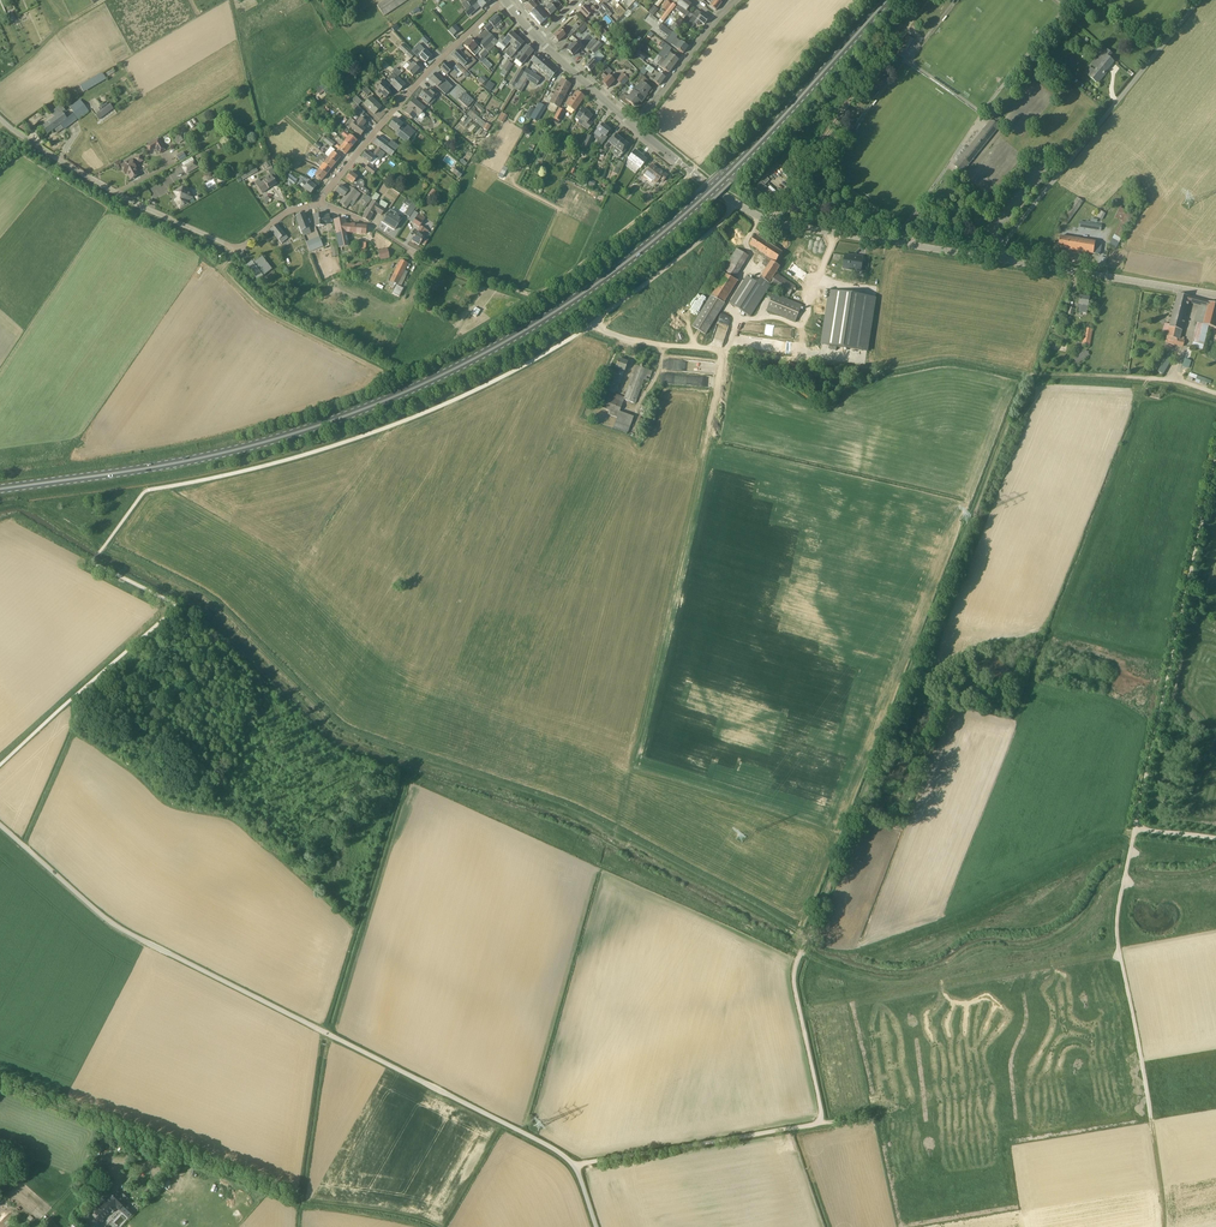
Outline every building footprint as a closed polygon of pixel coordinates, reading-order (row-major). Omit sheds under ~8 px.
[(377,6),(384,16),(408,0),(386,0),(377,6)] [(482,9),(490,3),(488,0),(481,0),(477,4),(464,15),(467,19),(469,17),(470,19),(475,15),(473,13),(480,7),(482,9)] [(549,2),(547,0),(546,0),(542,4),(541,5),(537,8),(531,14),(530,14),(539,24),(541,24),(547,18),(550,15),(547,12),(545,9),(551,4),(549,2)] [(557,0),(552,0),(549,2),(551,4),(545,9),(547,12),(550,15),(550,16),(562,5),(557,0)] [(691,5),(684,0),(680,0),(677,4),(679,5),(676,9),(686,17),(689,13),(687,11),(691,5)] [(717,0),(709,0),(708,2),(711,4),(710,6),(716,11),(722,4),(717,0)] [(541,5),(538,1),(534,5),(531,1),(525,7),(531,14),(537,8),(541,5)] [(666,1),(662,7),(666,11),(671,5),(666,1)] [(675,5),(672,3),(665,13),(668,15),(675,5)] [(610,12),(604,5),(601,8),(607,14),(607,15),(610,12)] [(587,18),(592,13),(596,17),(599,13),(597,11),(593,6),(589,10),(585,6),(580,11),(587,18)] [(654,14),(658,9),(653,6),(650,11),(654,14)] [(599,13),(603,17),(607,14),(601,8),(597,11),(599,13)] [(701,22),(705,25),(709,19),(702,14),(697,10),(687,24),(692,28),(695,24),(698,26),(701,22)] [(603,17),(609,24),(612,21),(606,14),(603,17)] [(484,49),(484,48),(488,52),(498,42),(497,41),(487,32),(493,27),(494,28),(501,22),(496,15),(489,22),(490,23),(484,28),(486,30),(481,36),(484,39),(479,44),(481,45),(484,49)] [(417,27),(410,20),(408,22),(414,29),(417,27)] [(437,40),(442,46),(449,40),(444,35),(448,32),(439,21),(433,26),(434,27),(429,32),(436,40),(437,40)] [(675,23),(670,29),(674,32),(678,26),(675,23)] [(453,36),(460,30),(455,24),(449,30),(448,31),(453,36)] [(576,30),(579,27),(576,24),(573,27),(566,34),(570,37),(576,30)] [(562,31),(565,29),(563,27),(553,36),(558,42),(566,35),(562,31)] [(672,32),(667,28),(662,34),(668,38),(672,32)] [(604,29),(598,36),(601,38),(603,36),(607,32),(604,29)] [(518,38),(512,32),(506,38),(503,36),(498,41),(505,48),(510,43),(512,45),(518,38)] [(914,39),(908,35),(897,53),(903,57),(914,39)] [(430,41),(425,36),(421,40),(426,45),(430,41)] [(524,43),(518,38),(512,45),(507,50),(505,53),(510,58),(515,53),(524,43)] [(576,45),(579,42),(574,38),(572,41),(569,44),(571,46),(567,50),(573,56),(580,48),(576,45)] [(671,44),(683,54),(688,47),(676,38),(671,44)] [(484,48),(484,49),(481,45),(479,47),(470,40),(464,46),(475,56),(477,53),(481,57),(478,60),(481,62),(484,59),(489,53),(488,52),(484,48)] [(602,45),(598,41),(590,50),(594,54),(602,45)] [(403,44),(399,48),(411,59),(414,55),(403,44)] [(533,51),(527,46),(521,53),(515,59),(522,65),(533,51)] [(432,57),(422,47),(415,54),(418,58),(419,57),(426,63),(432,57)] [(643,61),(646,56),(639,50),(635,55),(643,61)] [(476,61),(470,55),(466,58),(462,54),(459,51),(453,57),(459,63),(460,63),(464,67),(468,63),(471,66),(476,61)] [(671,54),(670,55),(666,52),(664,54),(668,57),(666,61),(674,67),(678,60),(671,54)] [(1103,53),(1093,66),(1096,68),(1094,70),(1091,68),(1086,74),(1097,83),(1114,62),(1103,53)] [(537,54),(531,61),(536,65),(540,69),(546,62),(537,54)] [(591,55),(589,57),(589,58),(586,60),(589,62),(584,67),(590,72),(600,62),(591,55)] [(659,61),(657,64),(661,67),(661,68),(669,73),(674,67),(666,61),(662,58),(659,61)] [(485,59),(481,63),(488,69),(491,66),(485,59)] [(419,69),(409,60),(407,63),(411,66),(407,71),(413,76),(419,69)] [(512,64),(508,62),(503,70),(507,72),(512,64)] [(547,75),(545,77),(549,81),(557,72),(546,62),(540,69),(547,75)] [(447,75),(450,73),(456,79),(457,77),(456,76),(458,74),(447,63),(441,69),(447,75)] [(463,69),(458,64),(456,66),(464,74),(466,72),(467,72),(464,69),(463,69)] [(645,69),(651,74),(654,70),(648,65),(645,69)] [(397,77),(401,73),(396,68),(392,72),(393,74),(387,80),(399,92),(405,85),(397,77)] [(609,75),(612,72),(608,68),(602,75),(604,76),(606,79),(602,83),(608,88),(615,81),(609,75)] [(523,72),(519,69),(512,81),(510,84),(514,87),(523,72)] [(526,69),(522,77),(536,86),(541,79),(526,69)] [(629,70),(624,74),(629,79),(634,74),(629,70)] [(85,91),(108,80),(104,72),(81,83),(85,91)] [(436,73),(430,79),(441,91),(447,84),(436,73)] [(629,79),(622,73),(616,79),(623,86),(629,79)] [(665,78),(659,73),(655,79),(651,76),(650,79),(659,86),(665,78)] [(651,89),(645,85),(645,84),(648,81),(645,79),(646,78),(642,75),(636,82),(639,85),(637,87),(635,85),(633,89),(645,99),(648,95),(647,95),(651,89)] [(478,80),(483,85),(487,80),(483,76),(478,80)] [(388,90),(391,87),(383,80),(380,84),(381,85),(378,89),(379,90),(376,93),(381,98),(383,96),(386,99),(391,93),(388,90)] [(526,84),(520,80),(514,89),(521,93),(526,84)] [(570,84),(562,80),(550,102),(558,107),(570,84)] [(489,81),(487,84),(485,87),(491,91),(493,88),(495,85),(489,81)] [(323,84),(320,86),(325,93),(328,90),(323,84)] [(371,92),(365,87),(361,91),(367,96),(371,92)] [(439,93),(432,87),(429,90),(430,91),(428,93),(425,90),(419,96),(424,100),(423,101),(428,105),(430,106),(436,99),(435,98),(439,93)] [(645,99),(633,89),(632,90),(633,91),(628,97),(624,94),(623,96),(620,99),(620,100),(627,105),(629,102),(635,107),(639,102),(641,103),(645,99)] [(584,97),(577,92),(567,106),(574,111),(584,97)] [(474,101),(465,93),(458,100),(467,108),(474,101)] [(356,96),(352,100),(358,106),(362,102),(356,96)] [(371,97),(364,104),(375,114),(381,107),(371,97)] [(425,109),(414,99),(408,107),(409,108),(405,112),(413,119),(417,115),(421,119),(423,119),(425,117),(425,115),(422,113),(425,109)] [(88,111),(80,100),(70,108),(71,109),(66,112),(62,105),(52,113),(56,118),(43,127),(48,134),(54,129),(57,133),(63,129),(64,130),(88,111)] [(96,114),(100,119),(116,108),(112,103),(96,114)] [(484,109),(476,103),(474,105),(482,112),(484,109)] [(539,103),(530,118),(536,122),(544,106),(539,103)] [(564,112),(559,109),(554,119),(559,121),(564,112)] [(593,116),(583,109),(577,116),(584,122),(581,125),(588,130),(593,124),(589,121),(593,116)] [(508,116),(502,112),(497,120),(503,123),(508,116)] [(366,123),(360,118),(357,123),(351,118),(345,126),(350,130),(351,128),(361,136),(365,130),(362,127),(366,123)] [(408,127),(405,130),(402,127),(403,125),(396,119),(389,126),(397,132),(396,134),(407,143),(416,133),(408,127)] [(1000,126),(991,120),(990,121),(955,165),(963,172),(1000,126)] [(610,131),(602,124),(594,134),(599,138),(597,142),(598,143),(596,145),(599,148),(601,145),(602,146),(608,138),(606,136),(610,131)] [(357,141),(350,135),(350,136),(344,131),(342,135),(347,139),(345,143),(351,148),(357,141)] [(615,148),(622,139),(615,134),(612,139),(610,138),(608,142),(604,146),(606,148),(610,143),(615,148)] [(593,138),(588,135),(582,148),(587,150),(593,138)] [(183,141),(181,136),(174,140),(177,144),(183,141)] [(399,146),(391,141),(389,144),(378,136),(373,143),(391,156),(399,146)] [(327,137),(324,141),(332,147),(335,143),(327,137)] [(158,138),(146,146),(149,150),(156,146),(160,152),(164,150),(158,138)] [(625,149),(628,145),(622,139),(615,148),(611,153),(619,159),(623,153),(626,150),(625,149)] [(345,143),(342,146),(338,144),(336,147),(340,150),(339,150),(346,155),(351,148),(345,143)] [(408,146),(398,159),(408,166),(417,154),(408,146)] [(333,152),(335,150),(331,147),(324,155),(336,164),(340,158),(333,152)] [(375,157),(380,161),(385,154),(378,148),(373,156),(367,151),(362,158),(370,163),(375,157)] [(635,165),(640,169),(646,161),(640,156),(641,154),(635,150),(629,158),(636,163),(635,165)] [(140,154),(134,156),(137,163),(143,161),(140,154)] [(324,155),(324,154),(322,157),(319,154),(316,158),(320,161),(331,169),(336,164),(324,155)] [(132,160),(121,166),(126,174),(127,173),(130,180),(139,175),(136,169),(136,168),(132,160)] [(198,167),(194,160),(182,167),(186,174),(198,167)] [(320,161),(317,164),(321,167),(320,169),(327,175),(331,169),(320,161)] [(540,161),(537,167),(543,170),(546,164),(540,161)] [(376,171),(368,165),(365,169),(373,175),(376,171)] [(656,169),(656,168),(652,165),(644,174),(657,184),(660,180),(663,182),(668,176),(661,170),(659,172),(656,169)] [(320,169),(318,171),(316,170),(315,171),(311,167),(306,173),(312,178),(315,175),(322,181),(327,175),(320,169)] [(464,173),(463,173),(457,167),(453,172),(460,178),(463,174),(464,173)] [(258,171),(256,168),(241,177),(243,180),(258,171)] [(779,169),(775,175),(784,183),(789,178),(779,169)] [(269,173),(271,175),(261,183),(259,180),(255,183),(261,192),(265,189),(266,191),(277,183),(274,179),(276,179),(273,170),(269,173)] [(369,191),(358,184),(361,180),(351,172),(346,178),(353,183),(351,186),(366,195),(369,191)] [(289,174),(286,179),(294,185),(296,182),(297,181),(289,174)] [(221,184),(222,185),(223,184),(224,184),(225,183),(226,182),(226,181),(226,180),(226,179),(225,178),(225,177),(224,177),(224,176),(223,176),(222,176),(221,176),(220,176),(219,177),(218,178),(218,179),(217,179),(217,180),(217,181),(218,182),(218,183),(219,184),(220,184),(221,184)] [(766,176),(761,180),(766,184),(770,180),(766,176)] [(316,187),(305,178),(302,180),(304,182),(301,185),(311,194),(316,187)] [(352,206),(360,194),(350,187),(348,190),(341,185),(336,192),(344,197),(340,203),(347,208),(349,204),(352,206)] [(193,198),(190,192),(187,193),(183,187),(174,193),(177,199),(176,200),(181,209),(189,204),(187,201),(193,198)] [(773,198),(761,187),(755,193),(766,205),(773,198)] [(375,193),(372,199),(376,202),(380,195),(375,193)] [(372,200),(366,196),(362,201),(364,202),(362,206),(365,208),(367,205),(368,205),(372,200)] [(1083,201),(1077,197),(1060,220),(1066,224),(1083,201)] [(381,200),(378,204),(385,209),(388,204),(381,200)] [(375,211),(381,215),(386,209),(385,209),(378,204),(373,201),(363,218),(369,221),(375,211)] [(417,205),(410,201),(406,207),(408,208),(404,215),(408,218),(412,211),(413,211),(417,205)] [(1132,214),(1120,207),(1115,217),(1121,221),(1109,245),(1116,248),(1132,214)] [(925,212),(920,208),(906,226),(912,230),(925,212)] [(402,218),(397,214),(390,210),(388,214),(383,221),(390,225),(389,226),(395,230),(402,218)] [(1106,213),(1100,210),(1097,217),(1102,220),(1106,213)] [(310,228),(304,213),(296,216),(302,232),(310,228)] [(329,215),(321,216),(321,214),(314,215),(316,226),(324,226),(324,225),(330,224),(329,215)] [(416,218),(413,222),(419,227),(422,223),(416,218)] [(344,219),(334,221),(339,248),(349,246),(346,233),(347,233),(365,234),(366,226),(346,224),(344,219)] [(1102,224),(1090,223),(1091,221),(1086,220),(1085,228),(1101,231),(1102,224)] [(277,224),(271,230),(282,244),(289,238),(277,224)] [(421,236),(425,230),(420,227),(412,241),(419,245),(421,243),(424,245),(428,240),(424,237),(424,238),(421,236)] [(782,253),(756,235),(750,244),(767,256),(763,262),(769,265),(758,282),(748,275),(730,302),(751,316),(772,284),(789,296),(796,286),(776,273),(781,266),(776,262),(782,253)] [(1094,254),(1096,242),(1060,236),(1059,247),(1067,248),(1067,249),(1094,254)] [(317,240),(307,243),(310,251),(320,247),(317,240)] [(336,242),(330,243),(333,256),(339,255),(336,242)] [(380,260),(390,258),(388,249),(378,251),(380,260)] [(748,255),(746,254),(737,249),(722,272),(726,274),(712,296),(693,326),(706,335),(725,304),(724,303),(737,281),(736,281),(733,279),(748,255)] [(863,257),(854,255),(854,256),(845,255),(843,268),(861,271),(863,257)] [(262,257),(253,264),(252,262),(247,266),(258,280),(262,276),(261,274),(269,268),(271,269),(262,257)] [(408,264),(401,260),(390,281),(391,281),(397,284),(398,285),(403,275),(408,264)] [(406,277),(403,275),(398,285),(401,286),(406,277)] [(867,351),(875,297),(830,291),(822,345),(867,351)] [(802,305),(774,293),(767,310),(796,321),(802,305)] [(1190,302),(1200,304),(1201,300),(1178,294),(1170,324),(1166,323),(1164,330),(1169,331),(1166,342),(1183,346),(1185,341),(1180,339),(1190,302)] [(1090,298),(1080,296),(1077,312),(1087,314),(1090,298)] [(1204,324),(1209,326),(1215,328),(1215,304),(1213,303),(1210,302),(1208,307),(1204,324)] [(470,314),(475,317),(480,310),(475,307),(470,314)] [(1089,347),(1093,327),(1087,326),(1086,328),(1085,328),(1081,345),(1089,347)] [(775,343),(775,340),(769,340),(769,352),(784,352),(784,343),(775,343)] [(1079,355),(1083,360),(1090,355),(1086,350),(1079,355)] [(1182,366),(1189,368),(1192,360),(1185,358),(1182,366)] [(620,369),(625,370),(627,362),(618,359),(614,373),(618,374),(620,369)] [(636,364),(624,398),(635,402),(644,377),(648,379),(651,370),(636,364)] [(604,386),(600,385),(599,388),(599,387),(595,396),(599,398),(603,390),(602,389),(604,386)] [(622,401),(604,394),(600,406),(601,406),(600,407),(618,414),(622,401)] [(629,425),(615,420),(613,427),(627,432),(629,425)] [(152,1186),(145,1193),(149,1196),(155,1189),(152,1186)] [(116,1206),(120,1209),(119,1210),(128,1219),(135,1212),(126,1203),(125,1204),(115,1194),(95,1214),(102,1220),(116,1206)] [(89,1204),(84,1209),(89,1213),(91,1211),(90,1210),(91,1208),(91,1209),(93,1207),(89,1204)] [(89,1213),(84,1209),(76,1218),(82,1223),(84,1221),(85,1222),(89,1217),(88,1216),(90,1214),(89,1213)]
